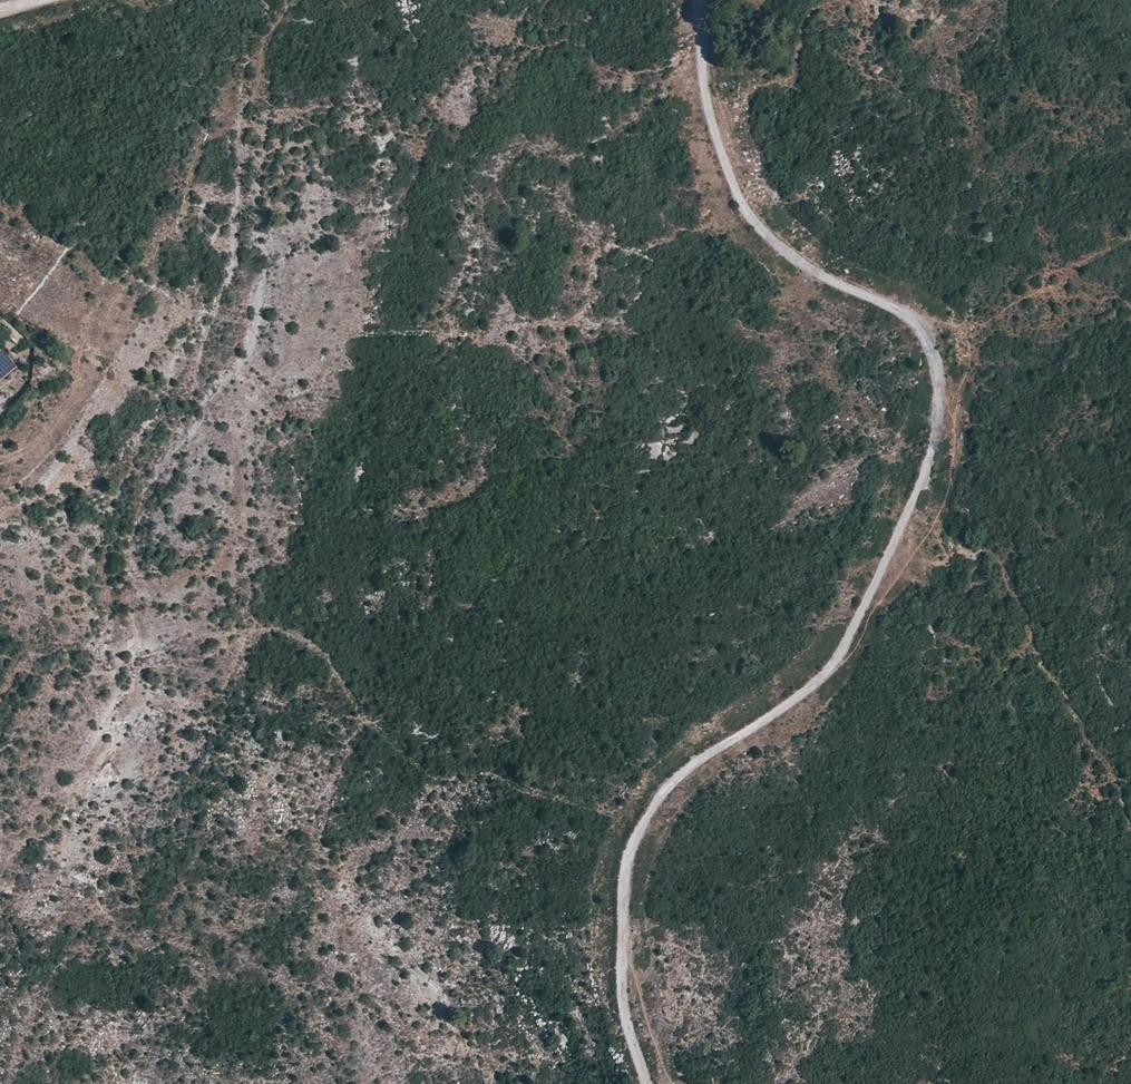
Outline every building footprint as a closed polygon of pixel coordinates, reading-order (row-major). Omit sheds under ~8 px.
[(3,384),(22,365),(3,346),(0,349),(0,381),(3,384)] [(49,363),(34,374),(42,385),(57,374),(49,363)]
